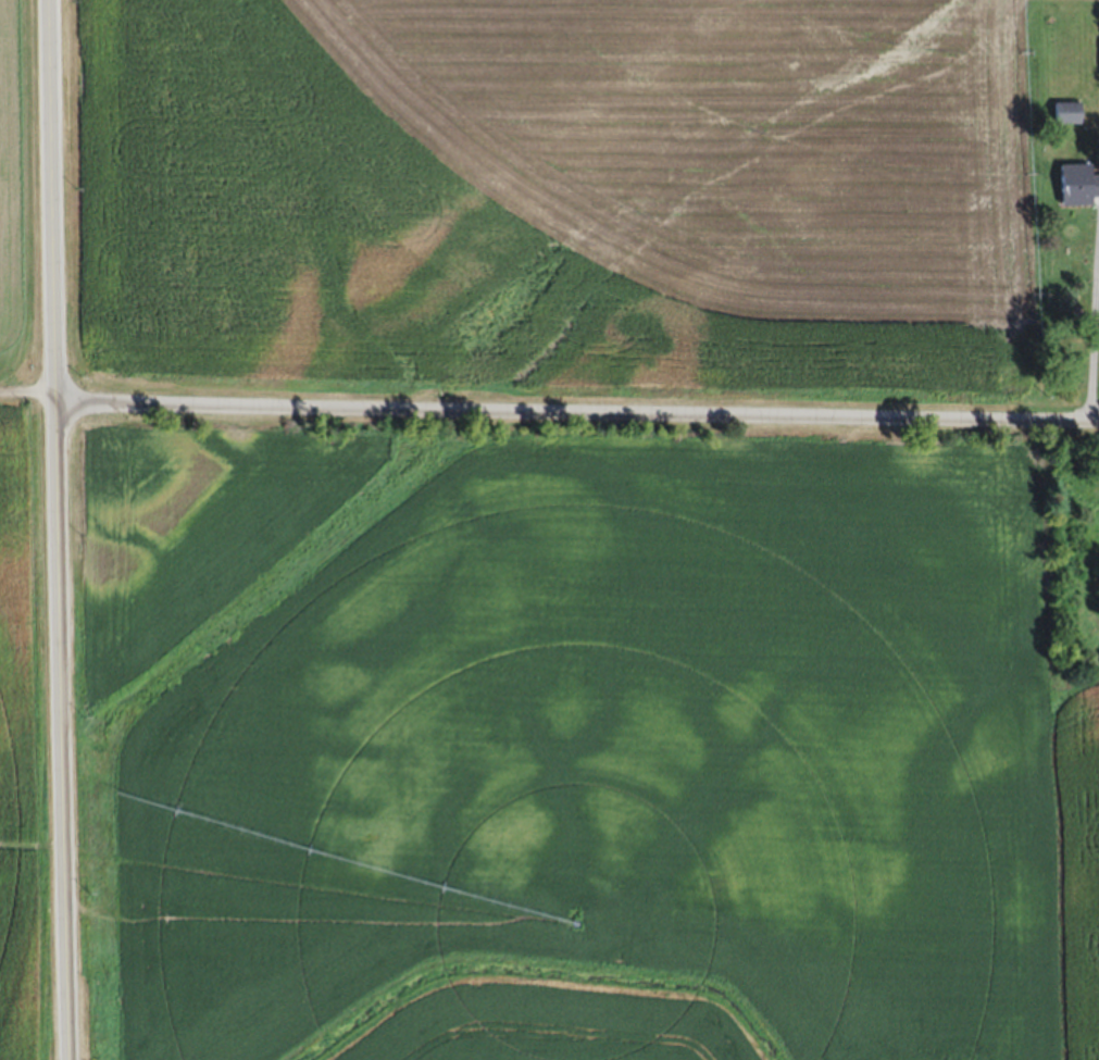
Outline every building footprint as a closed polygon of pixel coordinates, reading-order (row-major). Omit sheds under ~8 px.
[(1064,164),(1065,202),(1098,202),(1098,163),(1064,164)]
